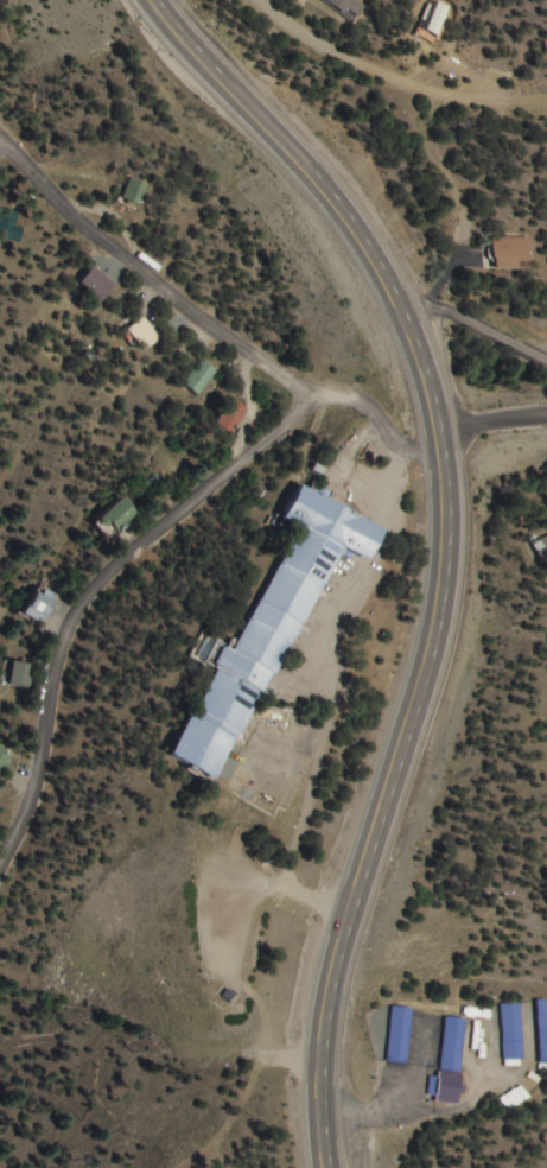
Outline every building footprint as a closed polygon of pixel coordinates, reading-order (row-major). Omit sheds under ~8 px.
[(421,30),(439,37),(450,8),(432,0),(421,30)] [(147,188),(130,179),(119,199),(136,208),(147,188)] [(26,231),(19,227),(24,217),(11,211),(0,233),(0,237),(19,246),(26,231)] [(519,272),(519,264),(531,264),(532,239),(492,239),(492,272),(519,272)] [(104,303),(116,286),(92,269),(80,285),(104,303)] [(127,333),(144,354),(161,340),(144,319),(127,333)] [(197,397),(217,373),(202,361),(183,385),(197,397)] [(215,424),(231,436),(249,412),(233,400),(215,424)] [(172,762),(224,785),(332,547),(368,563),(384,528),(297,489),(278,529),(288,534),(234,653),(213,644),(203,666),(213,670),(172,762)] [(138,516),(124,499),(100,518),(115,535),(138,516)] [(533,541),(540,561),(546,559),(546,537),(533,541)] [(24,617),(42,626),(56,599),(38,589),(24,617)] [(33,667),(11,663),(6,687),(28,691),(33,667)] [(13,759),(0,748),(0,774),(13,759)] [(538,999),(538,1064),(546,1064),(546,999),(538,999)] [(521,1003),(503,1003),(503,1061),(521,1061),(521,1003)] [(385,1063),(405,1065),(410,1008),(390,1006),(385,1063)] [(463,1019),(442,1017),(436,1103),(457,1104),(463,1019)] [(500,1098),(506,1111),(528,1100),(522,1087),(500,1098)]
